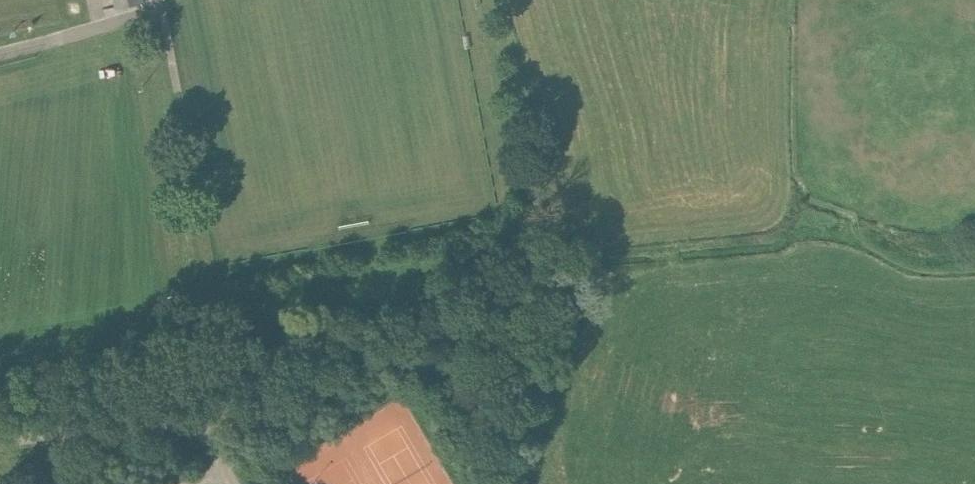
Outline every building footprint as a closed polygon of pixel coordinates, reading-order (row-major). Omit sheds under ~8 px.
[(143,0),(114,0),(116,8),(143,3),(143,0)]
